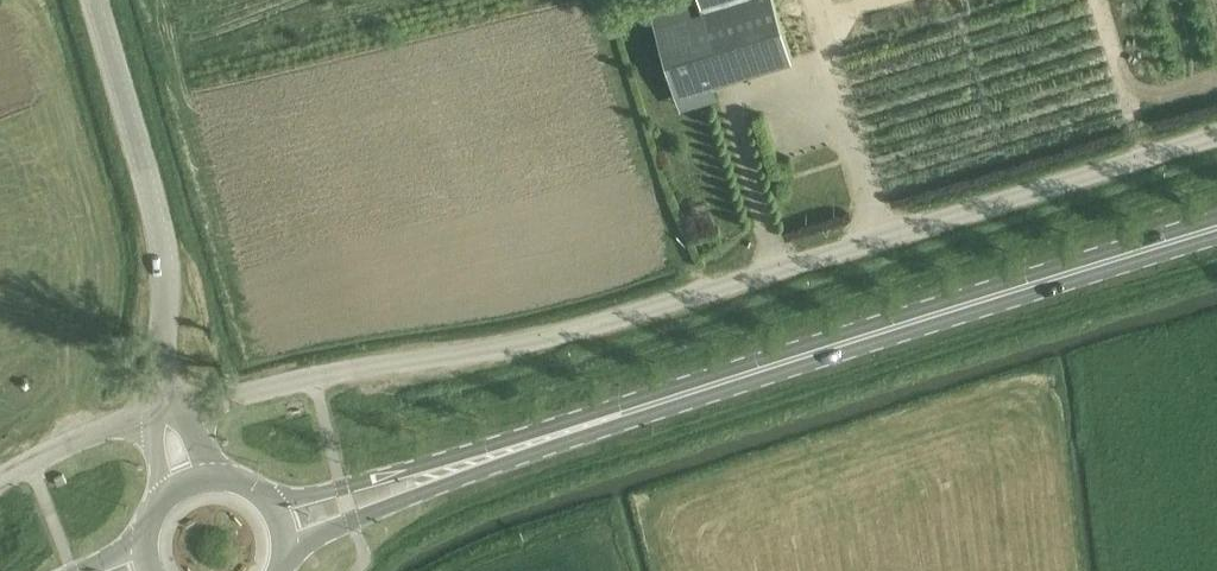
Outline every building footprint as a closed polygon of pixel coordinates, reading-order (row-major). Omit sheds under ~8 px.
[(652,9),(656,23),(677,93),(713,82),(792,58),(774,0),(700,0),(702,8),(693,12),(692,12),(688,0),(680,0),(652,9)] [(717,202),(692,210),(701,237),(725,229),(717,202)]
